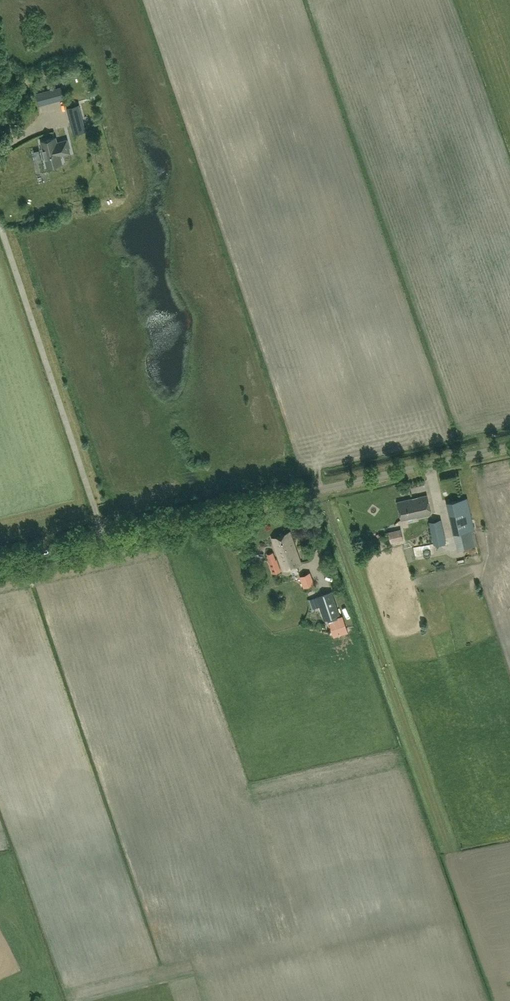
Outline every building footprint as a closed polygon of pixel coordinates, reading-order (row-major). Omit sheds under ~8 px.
[(61,86),(49,89),(52,101),(65,98),(61,86)] [(67,108),(74,133),(85,130),(79,105),(67,108)] [(45,158),(47,165),(62,162),(60,155),(70,152),(67,139),(57,142),(56,137),(41,141),(43,148),(41,149),(44,158),(45,158)] [(397,501),(401,519),(417,515),(417,517),(430,514),(426,495),(397,501)] [(467,499),(446,503),(453,532),(457,550),(476,546),(472,528),(474,527),(467,499)] [(446,542),(440,519),(428,522),(434,545),(446,542)] [(388,531),(391,542),(403,539),(401,528),(388,531)] [(289,531),(271,538),(283,569),(300,563),(289,531)] [(269,561),(273,573),(281,571),(277,559),(275,559),(273,552),(267,553),(270,561),(269,561)] [(311,572),(299,575),(303,587),(314,584),(311,572)] [(331,592),(316,597),(324,619),(339,614),(331,592)] [(331,619),(326,620),(329,629),(334,628),(331,619)] [(333,637),(348,632),(345,624),(331,629),(333,637)]
